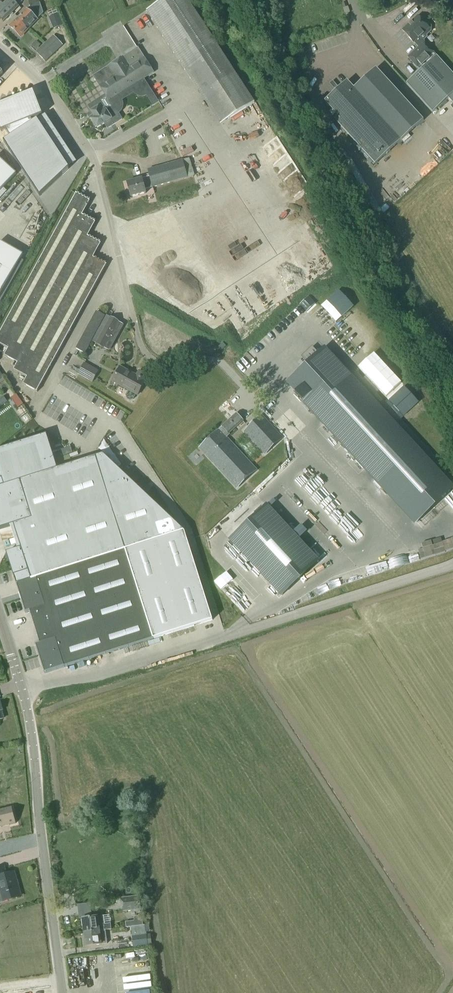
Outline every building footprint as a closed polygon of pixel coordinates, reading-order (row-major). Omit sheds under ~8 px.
[(0,9),(0,18),(3,22),(19,6),(12,0),(9,0),(0,9)] [(146,12),(190,79),(199,74),(229,119),(254,103),(187,0),(164,0),(146,12)] [(37,20),(43,13),(40,3),(30,6),(26,10),(18,19),(28,29),(37,20)] [(49,18),(53,29),(63,25),(59,14),(49,18)] [(401,31),(414,44),(414,43),(418,48),(408,57),(417,68),(418,67),(421,70),(406,83),(433,113),(449,98),(452,94),(452,74),(444,64),(437,56),(434,53),(434,52),(421,37),(425,33),(427,35),(431,32),(431,26),(428,22),(425,22),(424,23),(418,16),(401,31)] [(20,37),(28,29),(18,19),(10,27),(20,37)] [(54,37),(45,45),(54,53),(61,46),(61,44),(54,37)] [(45,62),(54,53),(45,45),(37,53),(45,62)] [(153,73),(138,49),(93,77),(105,95),(87,106),(91,112),(102,105),(107,113),(115,108),(118,114),(120,113),(121,112),(122,110),(123,108),(123,107),(123,105),(123,103),(122,101),(134,94),(135,95),(137,96),(139,97),(142,97),(144,97),(146,96),(153,106),(159,102),(144,79),(153,73)] [(354,89),(347,81),(324,102),(338,117),(334,120),(375,165),(424,121),(376,69),(354,89)] [(0,107),(0,130),(1,132),(5,130),(10,138),(3,142),(39,197),(69,169),(69,168),(37,120),(33,123),(32,120),(41,117),(32,94),(0,107)] [(91,112),(88,114),(98,128),(104,124),(107,129),(122,120),(118,114),(115,108),(107,113),(102,105),(91,112)] [(183,161),(148,171),(151,180),(143,183),(142,179),(127,183),(131,198),(146,194),(145,190),(195,176),(193,169),(186,171),(183,161)] [(16,174),(14,175),(0,162),(0,192),(16,174)] [(0,333),(0,345),(2,346),(8,349),(5,356),(18,363),(14,370),(27,378),(23,385),(37,392),(106,265),(93,258),(101,244),(95,240),(87,237),(94,225),(95,223),(87,218),(82,216),(90,202),(76,194),(63,218),(0,333)] [(23,255),(22,254),(22,255),(0,243),(1,242),(0,242),(0,295),(23,255)] [(123,325),(107,316),(106,315),(91,342),(109,351),(123,325)] [(308,365),(289,382),(298,392),(296,393),(304,401),(306,400),(387,489),(423,456),(325,349),(319,355),(308,365)] [(374,354),(359,368),(386,397),(401,383),(374,354)] [(84,363),(78,374),(78,375),(92,383),(99,371),(84,363)] [(121,367),(112,383),(129,392),(126,396),(127,399),(130,401),(133,400),(135,396),(136,396),(145,381),(145,380),(147,376),(139,371),(136,376),(121,367)] [(23,406),(17,398),(12,401),(18,410),(23,406)] [(219,430),(226,438),(229,435),(229,434),(243,421),(237,414),(219,430)] [(245,432),(265,454),(282,439),(262,416),(245,432)] [(256,471),(226,438),(219,430),(199,448),(237,489),(256,471)] [(10,526),(18,550),(6,553),(13,576),(15,576),(18,584),(184,532),(103,455),(57,469),(47,435),(0,450),(0,478),(1,479),(0,480),(0,529),(10,526)] [(423,456),(387,489),(419,523),(452,492),(452,489),(423,456)] [(266,506),(230,540),(282,596),(318,563),(266,506)] [(116,553),(17,585),(16,585),(25,613),(30,612),(40,644),(35,645),(45,674),(153,640),(213,621),(185,532),(125,551),(116,553)] [(127,806),(120,807),(121,820),(122,826),(129,825),(128,818),(127,806)] [(9,825),(16,824),(12,808),(0,810),(0,827),(9,825)] [(0,868),(0,897),(1,902),(20,897),(13,873),(6,875),(4,867),(0,868)] [(141,901),(135,902),(135,900),(123,902),(124,910),(136,909),(141,908),(141,901)] [(82,919),(84,933),(105,931),(111,930),(110,924),(105,925),(103,916),(98,917),(82,919)] [(86,947),(102,945),(107,944),(105,931),(84,933),(86,947)] [(146,934),(132,936),(133,948),(148,947),(146,934)]
